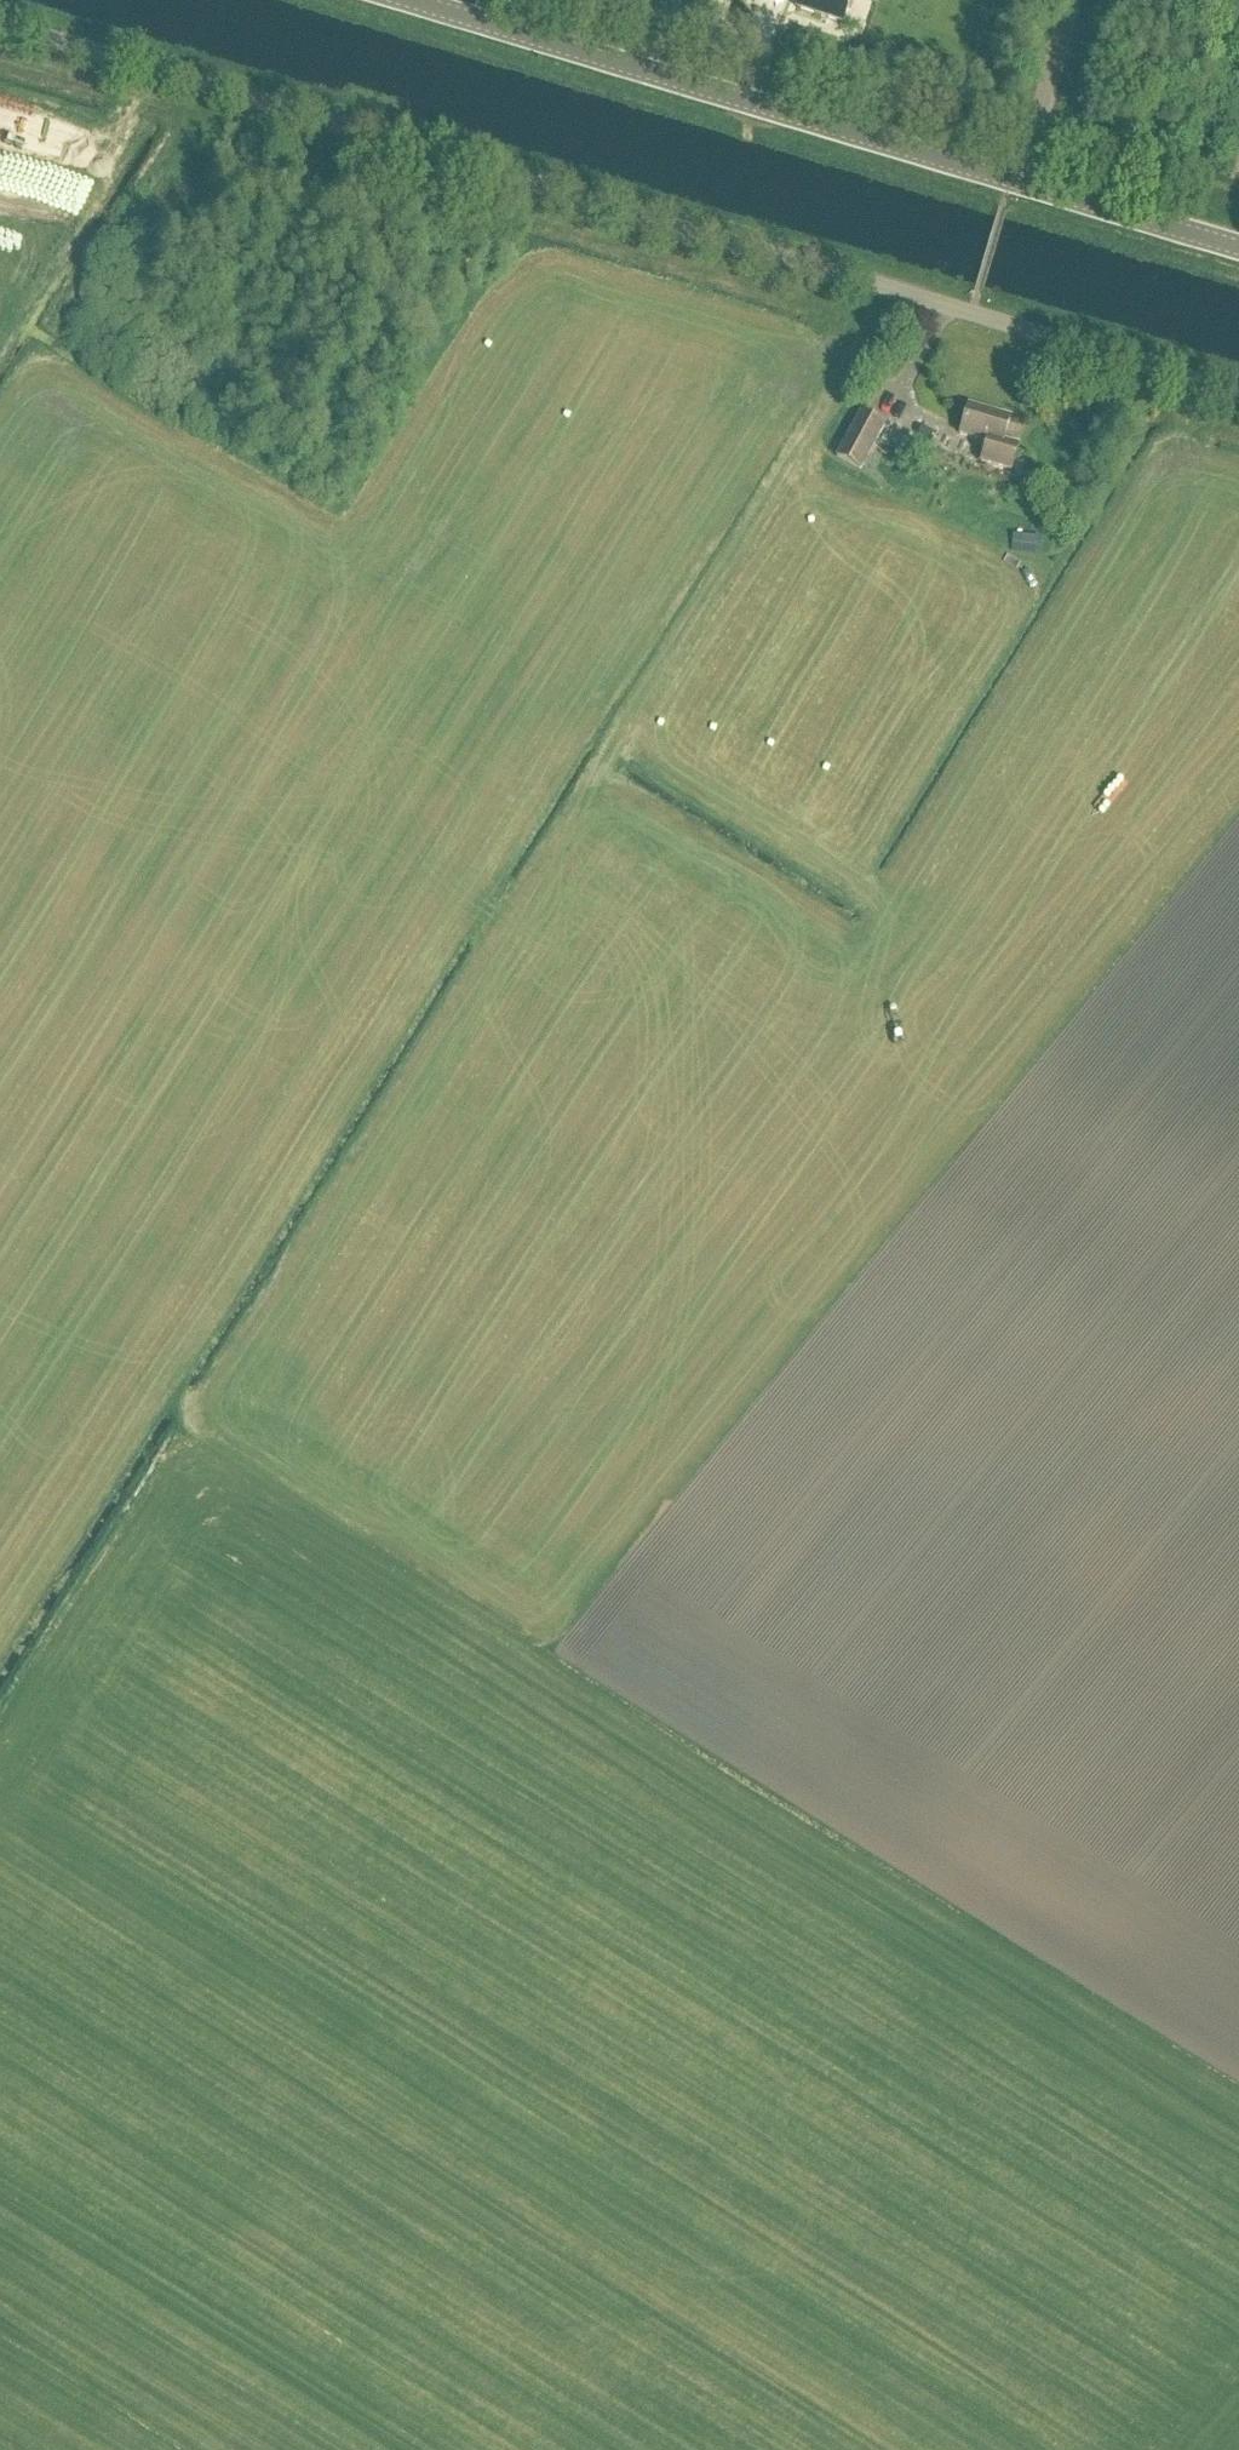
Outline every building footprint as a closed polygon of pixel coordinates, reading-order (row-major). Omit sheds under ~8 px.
[(797,11),(843,26),(851,0),(800,0),(797,11)] [(1231,74),(1227,92),(1238,94),(1238,76),(1231,74)] [(1010,473),(1017,451),(1002,446),(1010,420),(968,408),(959,436),(991,446),(985,465),(1010,473)] [(862,474),(886,426),(860,414),(837,461),(862,474)] [(922,423),(917,432),(932,440),(937,430),(922,423)]
